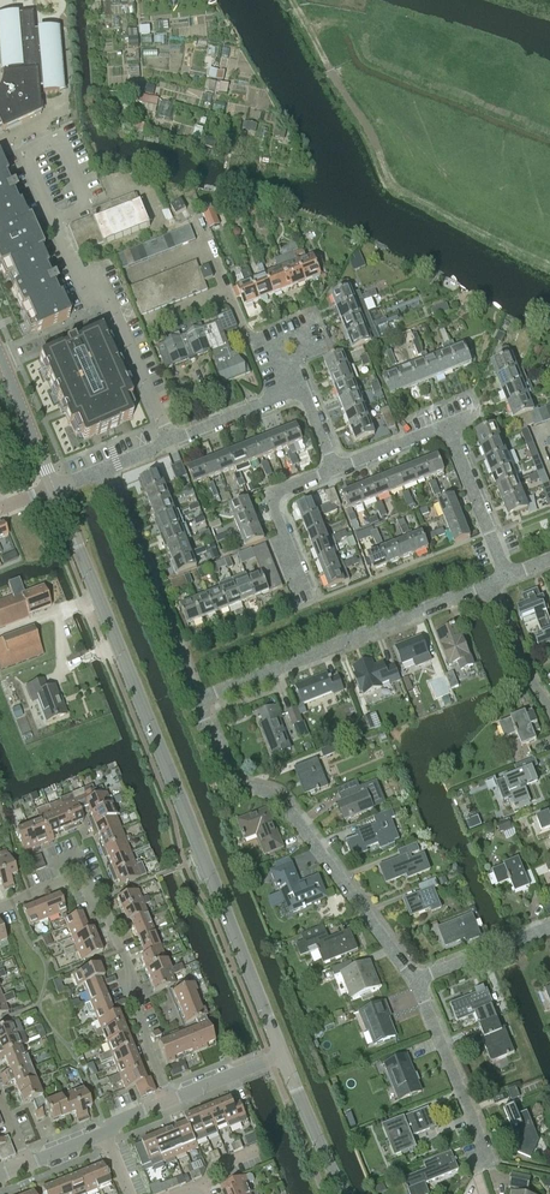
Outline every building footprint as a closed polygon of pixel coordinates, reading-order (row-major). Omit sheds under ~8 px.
[(1,129),(2,132),(40,115),(38,91),(43,91),(43,94),(62,92),(57,31),(34,33),(32,15),(0,18),(0,50),(2,71),(5,71),(6,75),(2,76),(2,78),(2,80),(1,83),(1,85),(0,87),(0,130),(1,129)] [(134,94),(133,101),(143,103),(157,106),(158,99),(134,94)] [(17,285),(17,287),(13,289),(22,310),(27,307),(31,318),(23,322),(29,334),(35,332),(35,333),(69,318),(60,297),(58,298),(53,286),(56,285),(53,280),(50,281),(45,269),(47,268),(20,206),(17,207),(12,195),(15,193),(13,188),(10,189),(4,177),(7,176),(0,162),(0,269),(5,279),(13,276),(17,285)] [(69,227),(74,239),(80,254),(150,227),(140,203),(138,204),(135,195),(91,212),(93,218),(69,227)] [(176,216),(186,210),(181,200),(170,206),(176,216)] [(183,230),(189,244),(196,241),(190,227),(183,230)] [(177,232),(182,246),(189,244),(183,230),(177,232)] [(170,235),(175,249),(182,246),(177,232),(170,235)] [(163,238),(169,252),(175,249),(170,235),(163,238)] [(156,240),(162,254),(169,252),(163,238),(156,240)] [(150,243),(155,257),(162,254),(156,240),(150,243)] [(143,246),(149,260),(155,257),(150,243),(143,246)] [(137,248),(142,262),(149,260),(143,246),(137,248)] [(130,251),(135,265),(142,262),(137,248),(130,251)] [(293,252),(296,259),(297,261),(306,257),(303,251),(299,253),(298,250),(293,252)] [(123,254),(129,268),(135,265),(130,251),(123,254)] [(350,262),(354,271),(366,267),(359,251),(354,254),(356,260),(350,262)] [(280,258),(283,265),(287,264),(287,263),(296,259),(293,252),(280,258)] [(121,271),(129,268),(123,254),(116,257),(121,271)] [(298,265),(306,283),(321,278),(317,268),(324,265),(320,256),(313,259),(298,265)] [(278,267),(283,265),(280,258),(275,260),(278,267)] [(162,275),(174,304),(188,298),(182,284),(189,282),(194,296),(208,290),(204,282),(200,270),(196,261),(162,275)] [(253,282),(261,301),(275,296),(267,277),(262,264),(254,267),(260,280),(253,282)] [(285,270),(292,289),(306,283),(298,265),(285,270)] [(200,270),(204,282),(213,279),(208,267),(200,270)] [(238,289),(234,290),(238,299),(241,298),(245,307),(261,301),(253,282),(253,283),(248,270),(240,272),(245,285),(238,288),(238,289)] [(267,277),(275,296),(292,289),(285,270),(267,277)] [(140,317),(174,304),(162,275),(129,287),(140,317)] [(182,284),(188,298),(194,296),(189,282),(182,284)] [(332,296),(338,310),(356,303),(355,302),(362,299),(362,298),(362,297),(359,291),(352,294),(351,290),(348,282),(336,286),(339,293),(332,296)] [(368,294),(362,297),(362,298),(362,299),(364,302),(370,299),(369,295),(368,294)] [(338,310),(343,324),(361,316),(356,303),(338,310)] [(434,318),(446,314),(443,306),(431,311),(434,318)] [(344,333),(346,338),(373,327),(372,325),(379,322),(381,325),(388,323),(386,318),(372,323),(371,320),(364,323),(361,316),(343,324),(342,324),(346,332),(347,332),(344,333)] [(225,384),(251,374),(247,363),(242,365),(237,353),(232,355),(219,323),(203,329),(201,325),(190,329),(192,334),(181,338),(179,334),(167,338),(169,342),(157,347),(166,369),(212,351),(225,384)] [(354,351),(365,346),(372,343),(380,340),(375,329),(374,327),(373,327),(346,338),(348,343),(351,342),(354,351)] [(52,352),(39,357),(44,368),(47,367),(49,371),(48,374),(46,374),(47,375),(54,391),(57,389),(59,393),(57,396),(56,396),(69,426),(72,425),(77,437),(78,436),(81,435),(83,439),(97,433),(98,434),(119,425),(118,424),(132,418),(131,416),(130,413),(134,411),(129,399),(131,398),(118,369),(117,369),(114,369),(112,364),(115,363),(109,348),(108,346),(107,347),(105,347),(102,342),(105,340),(101,330),(88,336),(80,339),(80,340),(78,341),(74,343),(73,340),(71,341),(65,344),(66,346),(63,348),(60,349),(60,348),(52,352)] [(502,343),(505,334),(499,332),(495,340),(502,343)] [(449,345),(459,370),(474,363),(470,354),(473,352),(470,344),(456,350),(453,344),(449,345)] [(438,357),(445,375),(459,370),(449,345),(443,348),(445,354),(438,357)] [(532,353),(539,357),(543,349),(536,345),(532,353)] [(493,364),(498,378),(518,370),(512,356),(509,347),(496,353),(499,361),(493,364)] [(422,356),(432,381),(445,375),(438,357),(429,360),(426,354),(422,356)] [(325,362),(330,376),(349,369),(343,355),(325,362)] [(361,358),(363,363),(370,360),(368,355),(361,358)] [(411,368),(418,386),(432,381),(422,356),(421,356),(423,363),(411,368)] [(397,373),(404,391),(418,386),(411,368),(397,373)] [(330,376),(336,389),(354,382),(349,369),(330,376)] [(498,378),(504,392),(523,384),(518,370),(498,378)] [(391,397),(404,391),(397,373),(384,378),(391,397)] [(336,389),(341,403),(359,395),(354,382),(336,389)] [(504,392),(509,405),(529,398),(523,384),(504,392)] [(341,403),(346,416),(365,409),(359,395),(341,403)] [(515,419),(516,418),(530,412),(536,427),(544,424),(538,409),(534,411),(529,398),(509,405),(515,419)] [(544,424),(549,422),(549,417),(547,408),(546,408),(540,410),(539,408),(538,409),(544,424)] [(346,416),(351,429),(370,422),(365,409),(346,416)] [(516,418),(522,432),(528,429),(527,428),(535,425),(536,428),(536,427),(530,412),(516,418)] [(389,430),(396,427),(391,413),(384,416),(389,430)] [(375,436),(370,422),(351,429),(357,443),(375,436)] [(476,434),(481,448),(501,440),(496,426),(476,434)] [(283,432),(289,448),(303,442),(297,427),(283,432)] [(522,432),(527,445),(533,443),(528,429),(522,432)] [(270,437),(276,453),(289,448),(283,432),(270,437)] [(256,443),(262,458),(276,453),(270,437),(256,443)] [(481,448),(486,461),(506,454),(501,440),(481,448)] [(249,464),(249,463),(262,458),(256,443),(242,448),(249,464)] [(527,445),(532,459),(539,457),(533,443),(527,445)] [(229,453),(235,469),(237,474),(240,473),(251,468),(249,463),(249,464),(242,448),(229,453)] [(288,454),(291,461),(297,458),(294,451),(288,454)] [(215,459),(221,474),(235,469),(229,453),(215,459)] [(486,461),(492,475),(512,467),(506,454),(486,461)] [(425,462),(431,478),(445,472),(439,457),(425,462)] [(532,459),(538,473),(544,470),(539,457),(532,459)] [(300,465),(297,458),(291,461),(294,467),(300,465)] [(202,464),(208,480),(221,474),(215,459),(202,464)] [(261,464),(264,471),(270,469),(267,462),(261,464)] [(412,468),(418,483),(431,478),(425,462),(412,468)] [(177,482),(179,481),(188,478),(182,464),(172,468),(177,482)] [(188,469),(194,485),(208,480),(202,464),(188,469)] [(492,475),(497,489),(517,481),(512,467),(492,475)] [(398,473),(404,489),(418,483),(412,468),(398,473)] [(273,476),(270,469),(264,471),(267,478),(273,476)] [(538,473),(543,487),(549,484),(544,470),(538,473)] [(141,480),(147,494),(165,487),(160,473),(141,480)] [(234,475),(237,482),(243,480),(240,473),(237,474),(234,475)] [(385,478),(391,494),(404,489),(398,473),(385,478)] [(181,486),(190,483),(188,478),(179,481),(181,486)] [(371,484),(378,499),(391,494),(385,478),(371,484)] [(246,486),(243,480),(237,482),(240,489),(246,486)] [(430,484),(433,491),(439,488),(436,481),(430,484)] [(497,489),(503,503),(523,495),(517,481),(497,489)] [(208,486),(210,492),(216,490),(214,483),(208,486)] [(358,489),(364,505),(378,499),(371,484),(358,489)] [(147,494),(152,507),(170,500),(165,487),(147,494)] [(442,495),(439,488),(433,491),(436,497),(442,495)] [(298,508),(303,521),(319,515),(319,514),(324,512),(325,516),(332,514),(329,507),(336,505),(337,508),(341,506),(334,489),(326,493),(330,503),(316,509),(314,501),(298,508)] [(350,510),(364,505),(358,489),(344,495),(350,510)] [(185,499),(195,495),(193,490),(183,493),(185,499)] [(219,497),(216,490),(210,492),(213,499),(219,497)] [(403,495),(406,501),(412,499),(410,492),(403,495)] [(528,509),(523,495),(503,503),(508,516),(528,509)] [(439,503),(444,517),(460,511),(455,497),(439,503)] [(415,505),(412,499),(406,501),(408,508),(415,505)] [(152,507),(157,521),(176,513),(170,500),(152,507)] [(230,507),(235,521),(254,513),(248,500),(230,507)] [(191,512),(200,509),(198,503),(189,507),(191,512)] [(377,505),(379,512),(385,509),(383,503),(377,505)] [(329,507),(332,514),(338,511),(337,508),(336,505),(329,507)] [(423,516),(430,514),(428,508),(421,511),(423,516)] [(388,516),(385,509),(379,512),(382,518),(388,516)] [(444,517),(450,531),(465,524),(460,511),(444,517)] [(157,521),(160,527),(158,528),(161,535),(163,534),(181,527),(185,526),(179,512),(176,513),(157,521)] [(235,521),(241,534),(259,527),(254,513),(235,521)] [(352,522),(357,520),(355,514),(349,516),(352,522)] [(319,515),(303,521),(308,535),(324,529),(319,515)] [(196,525),(205,522),(203,517),(194,520),(196,525)] [(398,523),(401,529),(407,527),(404,520),(398,523)] [(211,525),(213,530),(222,526),(220,521),(211,525)] [(8,536),(3,524),(0,525),(0,539),(8,536)] [(450,531),(455,544),(471,538),(465,524),(450,531)] [(163,534),(168,548),(186,540),(181,527),(163,534)] [(241,534),(247,548),(265,541),(259,527),(241,534)] [(410,533),(407,527),(401,529),(403,536),(410,533)] [(308,535),(314,548),(330,542),(329,541),(324,529),(308,535)] [(437,532),(439,538),(446,535),(443,529),(437,532)] [(201,539),(211,535),(209,530),(199,534),(201,539)] [(372,533),(375,540),(381,537),(378,531),(372,533)] [(340,534),(343,540),(349,538),(346,532),(340,534)] [(433,541),(439,538),(437,532),(430,535),(433,541)] [(330,542),(314,548),(319,562),(335,555),(332,547),(337,545),(336,543),(343,540),(340,534),(333,537),(334,539),(329,541),(330,542)] [(409,539),(415,555),(428,550),(422,534),(409,539)] [(216,539),(218,544),(227,540),(226,535),(216,539)] [(383,544),(381,537),(375,540),(377,546),(383,544)] [(395,545),(401,561),(415,555),(409,539),(395,545)] [(168,548),(173,561),(192,554),(191,553),(186,540),(168,548)] [(192,554),(173,561),(179,575),(197,568),(193,558),(216,549),(214,544),(191,553),(192,554)] [(253,551),(255,558),(269,552),(267,545),(253,551)] [(382,550),(388,566),(401,561),(395,545),(382,550)] [(224,557),(233,554),(231,548),(222,552),(224,557)] [(374,571),(388,566),(382,550),(368,555),(374,571)] [(255,558),(258,565),(272,559),(269,552),(255,558)] [(243,565),(248,563),(244,553),(239,555),(243,565)] [(319,562),(324,575),(340,569),(340,568),(345,566),(346,570),(347,570),(354,567),(351,561),(345,564),(343,561),(338,564),(335,555),(319,562)] [(229,570),(234,568),(230,558),(225,561),(229,570)] [(258,565),(261,572),(274,567),(275,566),(272,559),(258,565)] [(351,561),(354,567),(360,565),(358,559),(351,561)] [(215,575),(221,573),(217,564),(212,566),(215,575)] [(348,572),(347,570),(346,570),(345,566),(340,568),(340,569),(324,575),(330,589),(346,583),(343,574),(348,572)] [(261,572),(260,572),(261,575),(262,575),(263,574),(264,579),(277,574),(274,567),(261,572)] [(202,581),(207,579),(203,569),(198,571),(202,581)] [(249,580),(257,598),(283,588),(281,581),(280,581),(267,586),(264,579),(263,574),(262,575),(261,575),(249,580)] [(277,574),(264,579),(267,586),(280,581),(277,574)] [(188,586),(189,586),(194,584),(190,575),(184,577),(188,586)] [(189,587),(189,586),(188,586),(184,577),(171,582),(175,593),(189,587)] [(51,607),(44,587),(25,594),(20,582),(19,580),(8,584),(9,586),(13,596),(0,601),(0,628),(30,617),(29,615),(51,607)] [(235,585),(243,604),(257,598),(249,580),(235,585)] [(222,590),(229,609),(243,604),(235,585),(222,590)] [(517,606),(520,613),(518,614),(520,618),(521,617),(523,621),(535,616),(543,636),(535,639),(538,647),(549,642),(549,622),(546,612),(549,611),(544,596),(541,597),(538,589),(522,596),(525,603),(517,606)] [(208,596),(215,614),(229,609),(222,590),(208,596)] [(195,601),(202,620),(215,614),(208,596),(195,601)] [(188,625),(202,620),(195,601),(181,607),(188,625)] [(44,654),(33,626),(0,639),(0,670),(44,654)] [(450,667),(457,664),(460,671),(474,666),(471,658),(465,643),(461,645),(454,626),(450,628),(451,629),(437,635),(450,667)] [(417,668),(431,662),(424,644),(419,646),(416,639),(412,641),(396,647),(403,664),(414,660),(417,668)] [(354,668),(357,675),(355,676),(361,693),(390,681),(391,684),(400,681),(394,666),(386,669),(384,664),(374,668),(372,661),(354,668)] [(446,675),(452,690),(459,687),(453,673),(446,675)] [(334,695),(344,691),(338,677),(329,680),(327,675),(296,687),(303,704),(333,692),(334,695)] [(444,692),(452,690),(446,675),(439,678),(444,692)] [(46,722),(66,715),(62,705),(60,706),(54,688),(46,690),(43,680),(26,686),(30,697),(36,695),(46,722)] [(274,757),(291,751),(279,720),(282,719),(278,707),(262,713),(267,724),(262,726),(274,757)] [(297,709),(287,712),(293,727),(303,723),(297,709)] [(532,710),(525,713),(511,719),(511,720),(499,725),(505,739),(517,734),(522,747),(536,741),(534,734),(540,731),(532,710)] [(370,716),(362,719),(367,732),(375,729),(370,716)] [(324,759),(339,753),(336,746),(321,752),(324,759)] [(535,759),(515,767),(518,774),(504,779),(504,780),(497,783),(504,801),(512,797),(516,805),(530,800),(525,788),(538,783),(533,769),(538,767),(535,759)] [(319,789),(327,786),(317,761),(295,769),(305,795),(318,790),(319,793),(320,792),(319,789)] [(337,790),(341,800),(343,799),(345,803),(339,806),(345,820),(373,809),(373,807),(376,806),(372,794),(378,792),(379,792),(376,783),(378,782),(377,781),(360,788),(357,781),(337,790)] [(77,800),(81,810),(88,807),(90,814),(111,805),(107,793),(97,797),(94,790),(85,794),(86,796),(77,800)] [(60,800),(73,831),(77,829),(75,825),(83,822),(78,811),(81,810),(77,800),(75,801),(72,794),(59,799),(59,800),(60,800)] [(48,805),(59,832),(66,829),(67,833),(73,831),(60,800),(59,800),(48,805)] [(40,821),(49,843),(54,841),(51,835),(59,832),(48,805),(35,810),(37,816),(40,821)] [(89,822),(90,824),(91,827),(116,817),(111,805),(90,814),(93,821),(89,822)] [(396,819),(396,818),(403,815),(401,808),(374,818),(377,826),(357,833),(359,837),(346,842),(347,842),(357,856),(368,852),(367,849),(380,844),(382,851),(396,845),(395,842),(400,840),(392,820),(396,819)] [(265,856),(284,848),(281,840),(279,841),(266,810),(238,822),(245,838),(256,833),(265,856)] [(499,813),(489,817),(491,824),(501,820),(499,813)] [(548,814),(549,815),(537,819),(542,833),(549,830),(549,813),(548,814)] [(97,831),(100,838),(121,829),(116,817),(91,827),(93,833),(97,831)] [(37,847),(37,848),(49,843),(40,821),(28,826),(37,847)] [(497,827),(500,834),(512,829),(509,822),(497,827)] [(24,853),(37,848),(37,847),(28,826),(16,831),(24,853)] [(99,847),(101,852),(126,841),(121,829),(100,838),(103,845),(99,847)] [(107,855),(110,862),(131,854),(126,841),(101,852),(103,857),(107,855)] [(419,875),(418,875),(431,870),(424,853),(412,858),(411,856),(420,852),(418,845),(399,852),(402,859),(384,866),(391,883),(408,876),(409,879),(419,875)] [(109,871),(111,876),(136,865),(131,854),(110,862),(112,869),(109,871)] [(4,892),(14,888),(10,878),(17,875),(9,855),(0,859),(0,883),(4,892)] [(28,861),(33,873),(46,868),(41,856),(28,861)] [(505,867),(493,871),(498,886),(509,881),(510,882),(511,882),(515,893),(530,887),(536,884),(531,871),(524,874),(519,860),(504,866),(505,867)] [(136,865),(111,876),(113,881),(117,879),(120,887),(141,878),(146,876),(141,863),(136,865)] [(291,864),(272,872),(279,888),(284,902),(289,900),(294,912),(307,907),(306,906),(312,903),(310,900),(325,894),(319,877),(300,885),(291,864)] [(438,879),(441,886),(448,883),(446,876),(438,879)] [(434,890),(439,888),(436,880),(420,886),(422,893),(408,899),(415,916),(431,909),(433,913),(442,909),(434,890)] [(117,900),(122,911),(143,903),(144,906),(150,904),(147,897),(142,899),(138,891),(117,900)] [(41,902),(48,919),(66,912),(59,895),(41,902)] [(23,909),(30,927),(48,919),(41,902),(23,909)] [(126,922),(131,921),(130,920),(147,914),(144,906),(143,903),(122,911),(126,922)] [(78,953),(81,962),(102,953),(93,930),(89,932),(81,914),(65,920),(75,947),(63,951),(66,958),(78,953)] [(131,921),(138,938),(154,932),(147,914),(130,920),(131,921)] [(470,940),(480,936),(472,916),(440,929),(447,946),(469,937),(470,940)] [(121,935),(130,931),(128,926),(119,930),(121,935)] [(309,953),(308,949),(316,946),(323,965),(358,950),(350,930),(329,939),(324,927),(302,936),(304,941),(296,944),(300,957),(309,953)] [(138,938),(145,956),(162,950),(154,932),(138,938)] [(128,953),(130,958),(139,954),(137,949),(128,953)] [(140,957),(145,969),(166,961),(162,950),(145,956),(140,957)] [(145,969),(150,981),(171,973),(173,976),(178,973),(176,967),(170,969),(166,961),(145,969)] [(334,977),(342,974),(352,998),(379,987),(369,962),(354,969),(351,961),(331,969),(334,977)] [(176,967),(178,973),(184,971),(182,964),(176,967)] [(77,988),(83,986),(83,985),(100,978),(100,979),(104,977),(99,965),(72,976),(77,988)] [(314,984),(326,980),(323,972),(311,977),(314,984)] [(176,984),(173,976),(171,973),(150,981),(155,992),(176,984)] [(83,986),(85,992),(89,1002),(84,1004),(85,1006),(107,997),(103,988),(107,986),(116,982),(114,977),(101,983),(100,979),(100,978),(83,985),(83,986)] [(185,1026),(195,1022),(198,1028),(158,1044),(167,1066),(175,1062),(174,1059),(191,1052),(192,1055),(216,1045),(207,1024),(205,1018),(207,1017),(194,984),(172,993),(185,1026)] [(478,992),(450,1004),(458,1022),(475,1015),(479,1024),(497,1017),(493,1006),(494,1005),(487,989),(484,990),(483,988),(478,990),(478,992)] [(4,1001),(5,1004),(10,1002),(7,996),(3,998),(0,991),(0,1002),(4,1001)] [(92,1015),(94,1014),(97,1022),(114,1015),(107,997),(85,1006),(88,1014),(92,1015)] [(116,1009),(125,1005),(123,1000),(114,1004),(116,1009)] [(5,1004),(4,1001),(0,1002),(0,1017),(9,1013),(5,1004)] [(375,1044),(396,1036),(391,1024),(389,1025),(386,1017),(391,1016),(385,1001),(359,1011),(367,1032),(370,1031),(375,1044)] [(347,1017),(353,1014),(351,1008),(335,1014),(337,1019),(347,1015),(347,1017)] [(97,1022),(100,1029),(102,1033),(124,1025),(119,1013),(114,1015),(97,1022)] [(502,1029),(497,1017),(479,1024),(487,1043),(484,1044),(491,1062),(515,1052),(505,1027),(502,1029)] [(23,1033),(19,1021),(0,1029),(0,1042),(23,1033)] [(103,1036),(107,1044),(128,1036),(124,1025),(102,1033),(100,1029),(95,1032),(98,1039),(103,1036)] [(154,1042),(160,1039),(158,1032),(151,1035),(154,1042)] [(22,1047),(22,1046),(27,1043),(23,1033),(0,1042),(0,1048),(0,1049),(0,1050),(0,1055),(22,1047)] [(107,1044),(110,1053),(111,1056),(133,1047),(128,1036),(107,1044)] [(0,1055),(0,1062),(5,1060),(7,1066),(27,1058),(22,1047),(0,1055)] [(101,1064),(107,1062),(113,1059),(116,1067),(137,1058),(133,1047),(111,1056),(110,1053),(98,1057),(101,1064)] [(399,1099),(421,1090),(406,1054),(385,1063),(399,1099)] [(1,1082),(31,1069),(27,1058),(7,1066),(10,1072),(0,1076),(0,1078),(1,1082)] [(119,1075),(120,1078),(142,1070),(137,1058),(116,1067),(119,1075)] [(31,1069),(1,1082),(4,1087),(14,1083),(16,1088),(36,1081),(31,1069)] [(122,1082),(125,1090),(135,1086),(141,1099),(148,1096),(143,1083),(146,1081),(147,1081),(146,1081),(142,1070),(120,1078),(119,1075),(114,1077),(116,1084),(122,1082)] [(110,1086),(116,1084),(114,1077),(108,1080),(110,1086)] [(143,1083),(148,1096),(155,1094),(150,1080),(147,1081),(146,1081),(143,1083)] [(49,1114),(52,1123),(52,1124),(75,1114),(79,1124),(90,1120),(85,1110),(92,1107),(84,1088),(45,1103),(36,1081),(16,1088),(23,1105),(33,1101),(37,1113),(35,1114),(35,1115),(34,1115),(37,1122),(44,1119),(43,1116),(49,1114)] [(219,1103),(228,1123),(239,1119),(240,1123),(248,1120),(241,1102),(234,1105),(231,1099),(219,1103)] [(208,1108),(216,1128),(228,1123),(219,1103),(208,1108)] [(531,1158),(539,1139),(527,1110),(519,1114),(515,1104),(504,1108),(518,1141),(514,1151),(531,1158)] [(411,1137),(436,1127),(428,1107),(394,1121),(395,1123),(385,1127),(397,1157),(416,1149),(411,1137)] [(197,1113),(205,1133),(216,1128),(208,1108),(197,1113)] [(194,1137),(205,1133),(197,1113),(185,1117),(187,1123),(188,1123),(194,1137)] [(347,1123),(351,1131),(360,1127),(356,1119),(347,1123)] [(176,1128),(187,1153),(199,1148),(194,1137),(188,1123),(187,1123),(176,1128)] [(165,1132),(176,1158),(187,1153),(176,1128),(165,1132)] [(154,1137),(164,1162),(176,1158),(165,1132),(154,1137)] [(2,1162),(16,1156),(8,1137),(0,1140),(0,1158),(2,1162)] [(134,1146),(143,1167),(152,1163),(153,1167),(164,1162),(154,1137),(142,1142),(142,1143),(134,1146)] [(404,1178),(410,1193),(429,1193),(425,1183),(458,1170),(451,1151),(423,1163),(426,1169),(404,1178)] [(87,1171),(95,1190),(97,1189),(99,1192),(111,1187),(102,1164),(87,1171)] [(79,1193),(85,1193),(95,1190),(87,1171),(72,1177),(79,1193)] [(222,1193),(256,1193),(258,1193),(257,1191),(252,1193),(249,1184),(254,1182),(254,1180),(252,1175),(250,1174),(221,1186),(224,1193),(222,1193)] [(512,1174),(509,1189),(528,1193),(531,1178),(512,1174)] [(171,1180),(175,1188),(186,1184),(183,1176),(183,1175),(171,1180)] [(62,1193),(79,1193),(72,1177),(57,1183),(62,1193)] [(152,1189),(154,1193),(161,1193),(175,1188),(171,1180),(161,1184),(160,1181),(150,1185),(152,1189)] [(57,1183),(42,1189),(44,1193),(62,1193),(57,1183)]
